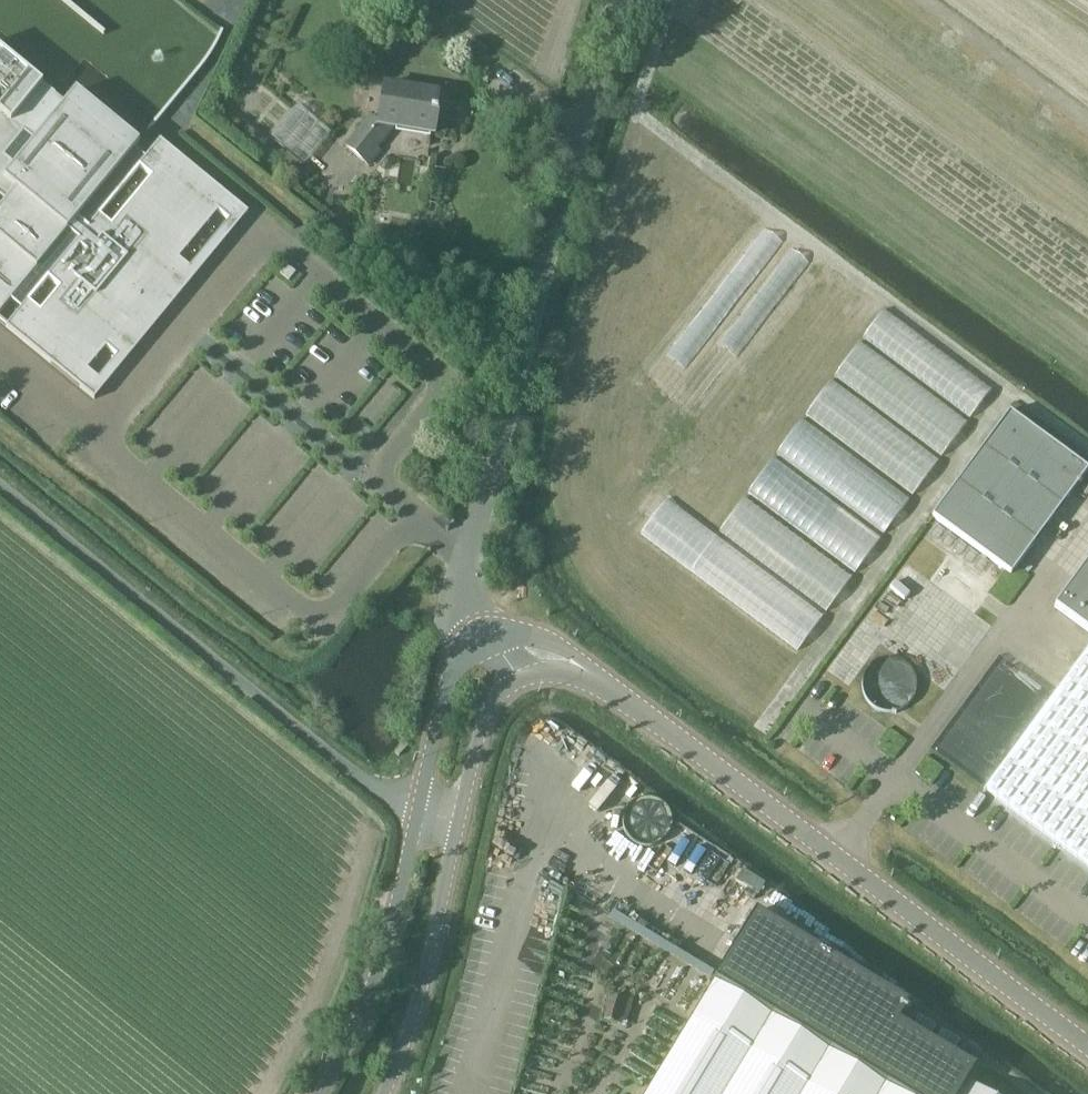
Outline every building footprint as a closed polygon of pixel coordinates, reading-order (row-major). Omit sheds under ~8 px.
[(11,299),(21,308),(6,326),(51,363),(61,350),(98,381),(100,380),(87,369),(107,347),(118,357),(120,355),(113,350),(133,327),(142,335),(163,309),(174,296),(161,286),(180,262),(190,270),(231,220),(219,210),(228,198),(247,214),(248,212),(171,148),(160,140),(145,158),(135,149),(139,143),(138,142),(127,155),(67,105),(78,92),(76,91),(65,104),(55,95),(0,49),(0,312),(11,299)] [(345,147),(369,166),(382,151),(379,147),(392,131),(434,137),(442,91),(384,82),(377,122),(370,116),(345,147)] [(331,132),(297,106),(271,138),(305,165),(331,132)] [(288,181),(301,164),(286,152),(273,168),(288,181)] [(287,265),(280,274),(289,281),(296,273),(287,265)] [(883,306),(861,337),(972,413),(993,383),(883,306)] [(831,375),(804,415),(917,491),(969,414),(858,340),(833,376),(831,375)] [(1087,470),(1087,469),(1009,411),(932,516),(1011,574),(1087,470)] [(802,417),(776,452),(886,529),(911,494),(802,417)] [(771,457),(747,493),(858,568),(883,532),(771,457)] [(827,610),(854,571),(743,495),(718,531),(717,531),(690,570),(801,646),(825,610),(827,610)] [(1054,606),(1087,631),(1087,560),(1054,606)] [(984,789),(1087,866),(1087,648),(984,789)] [(876,656),(864,690),(902,702),(914,668),(876,656)] [(395,753),(399,756),(408,746),(404,743),(395,753)] [(661,797),(626,806),(635,838),(670,829),(661,797)] [(645,1093),(988,1093),(968,1082),(976,1068),(899,1022),(909,1005),(755,911),(645,1093)]
